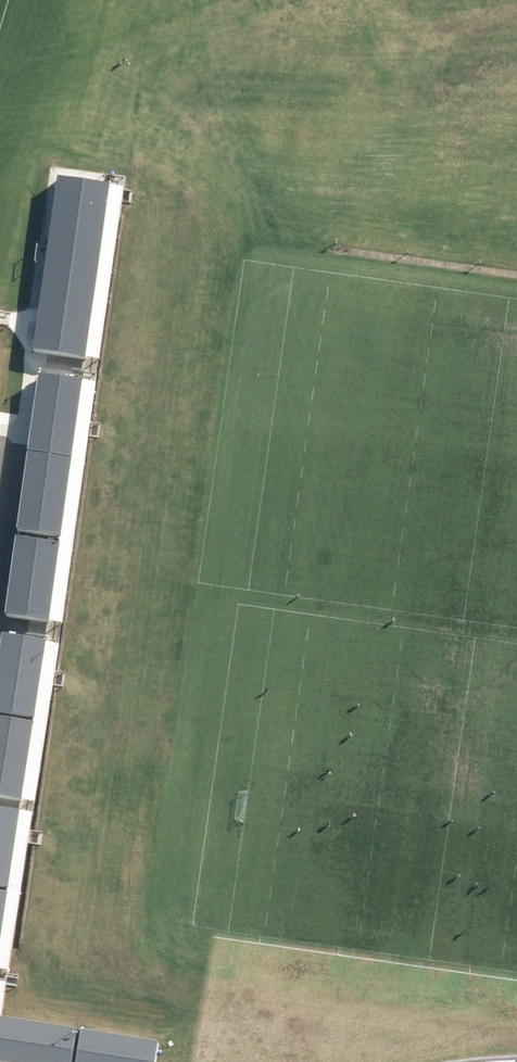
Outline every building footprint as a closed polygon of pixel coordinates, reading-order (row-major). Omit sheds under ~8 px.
[(58,173),(33,348),(90,356),(116,181),(58,173)] [(39,370),(28,449),(72,455),(84,376),(39,370)] [(28,449),(18,528),(62,534),(72,455),(28,449)] [(62,544),(17,536),(4,609),(50,617),(62,544)] [(1,633),(0,638),(0,708),(34,714),(47,640),(1,633)] [(0,714),(0,790),(21,794),(34,720),(0,714)] [(0,806),(0,882),(10,884),(23,810),(0,806)] [(0,886),(0,956),(12,888),(0,886)] [(0,1028),(0,1057),(31,1061),(73,1061),(78,1026),(2,1014),(0,1028)] [(80,1061),(158,1061),(162,1039),(86,1027),(80,1061)]
